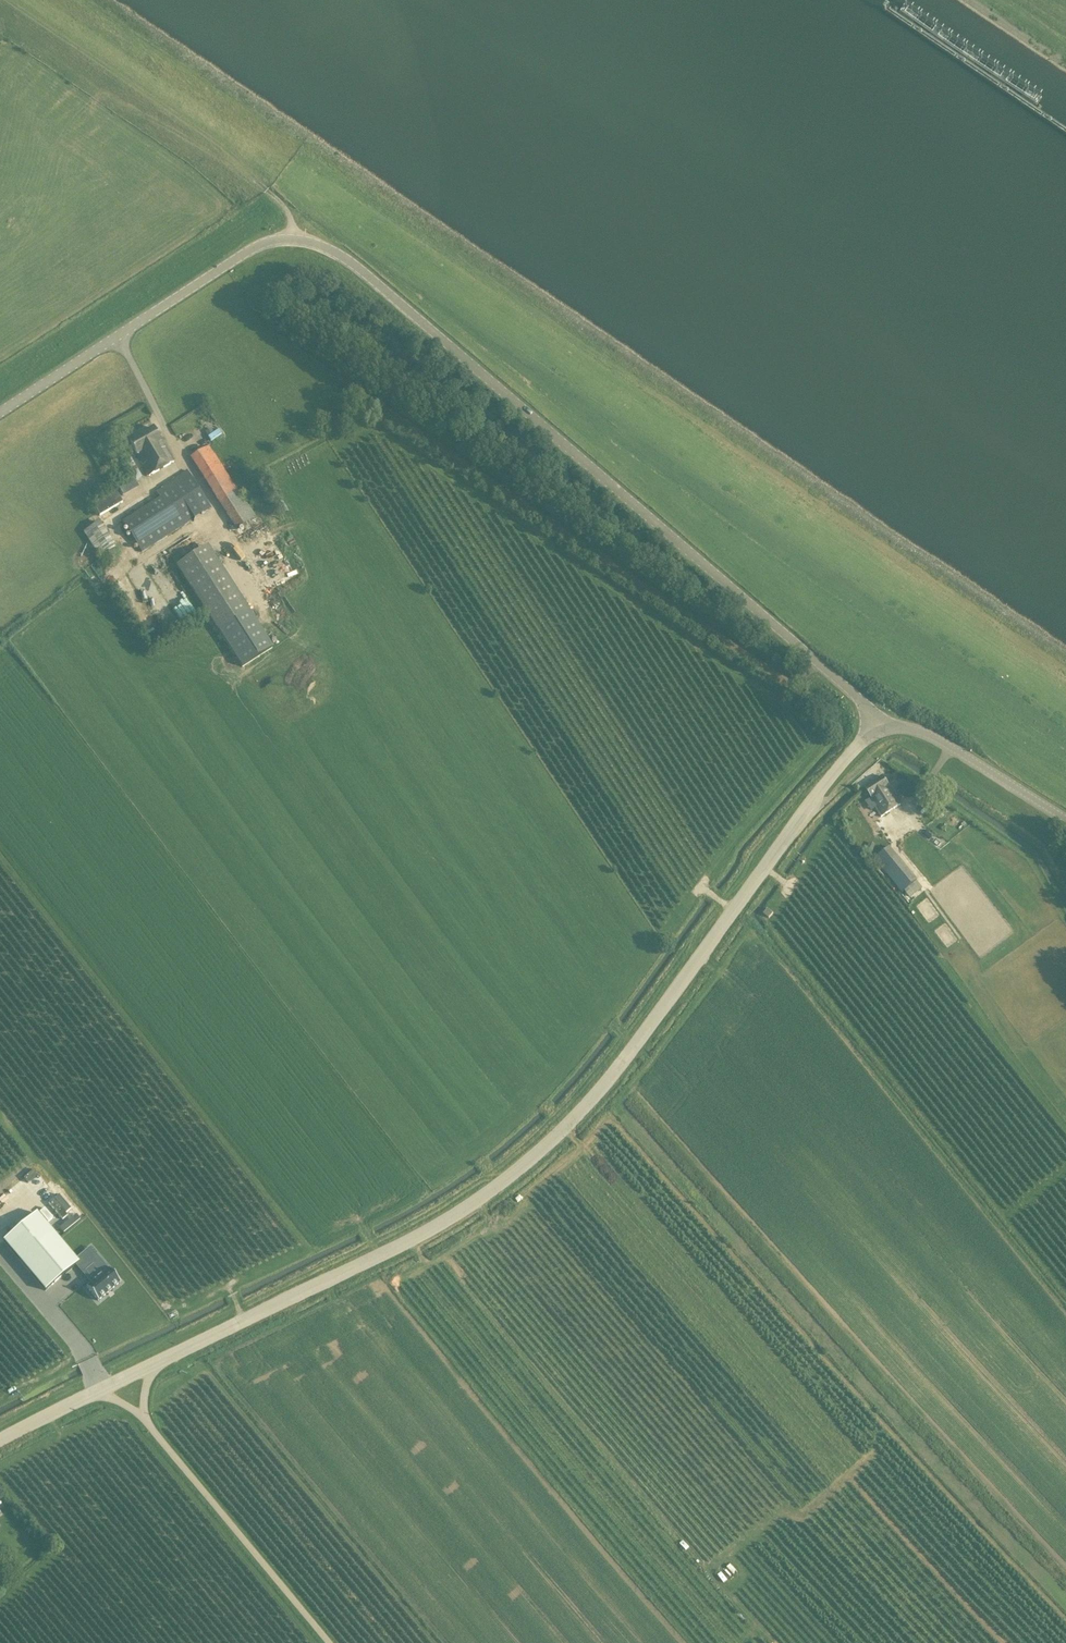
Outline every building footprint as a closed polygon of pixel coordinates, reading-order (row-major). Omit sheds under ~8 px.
[(206,431),(211,440),(223,434),(220,428),(214,431),(212,428),(206,431)] [(161,444),(153,429),(129,442),(139,459),(148,476),(173,463),(161,444)] [(235,531),(256,518),(239,491),(237,492),(208,446),(189,458),(235,531)] [(142,478),(133,463),(126,468),(130,475),(115,484),(123,497),(137,488),(134,482),(142,478)] [(161,486),(162,488),(155,493),(159,498),(122,522),(141,553),(211,509),(186,471),(161,486)] [(119,494),(96,504),(100,513),(124,502),(119,494)] [(99,522),(83,532),(97,556),(114,545),(99,522)] [(218,631),(242,667),(273,647),(207,546),(176,566),(209,616),(218,631)] [(185,618),(196,610),(172,580),(161,588),(185,618)] [(882,777),(865,788),(877,806),(875,808),(881,817),(900,805),(894,795),(882,777)] [(953,813),(949,808),(944,813),(948,817),(953,813)] [(907,813),(880,830),(891,847),(917,831),(907,813)] [(889,849),(876,860),(903,894),(917,883),(889,849)] [(59,1194),(49,1202),(63,1219),(68,1215),(66,1212),(71,1208),(59,1194)] [(10,1218),(0,1207),(0,1227),(10,1218)] [(43,1207),(38,1211),(47,1221),(52,1217),(43,1207)] [(4,1239),(4,1240),(45,1290),(81,1262),(39,1212),(4,1239)] [(76,1214),(60,1227),(64,1232),(80,1218),(76,1214)] [(95,1267),(102,1261),(97,1254),(104,1248),(88,1227),(73,1239),(95,1267)] [(94,1282),(87,1288),(98,1301),(120,1283),(108,1270),(102,1275),(93,1265),(86,1272),(94,1282)] [(733,1575),(738,1570),(731,1563),(726,1567),(733,1575)] [(722,1571),(717,1574),(723,1583),(728,1579),(722,1571)]
